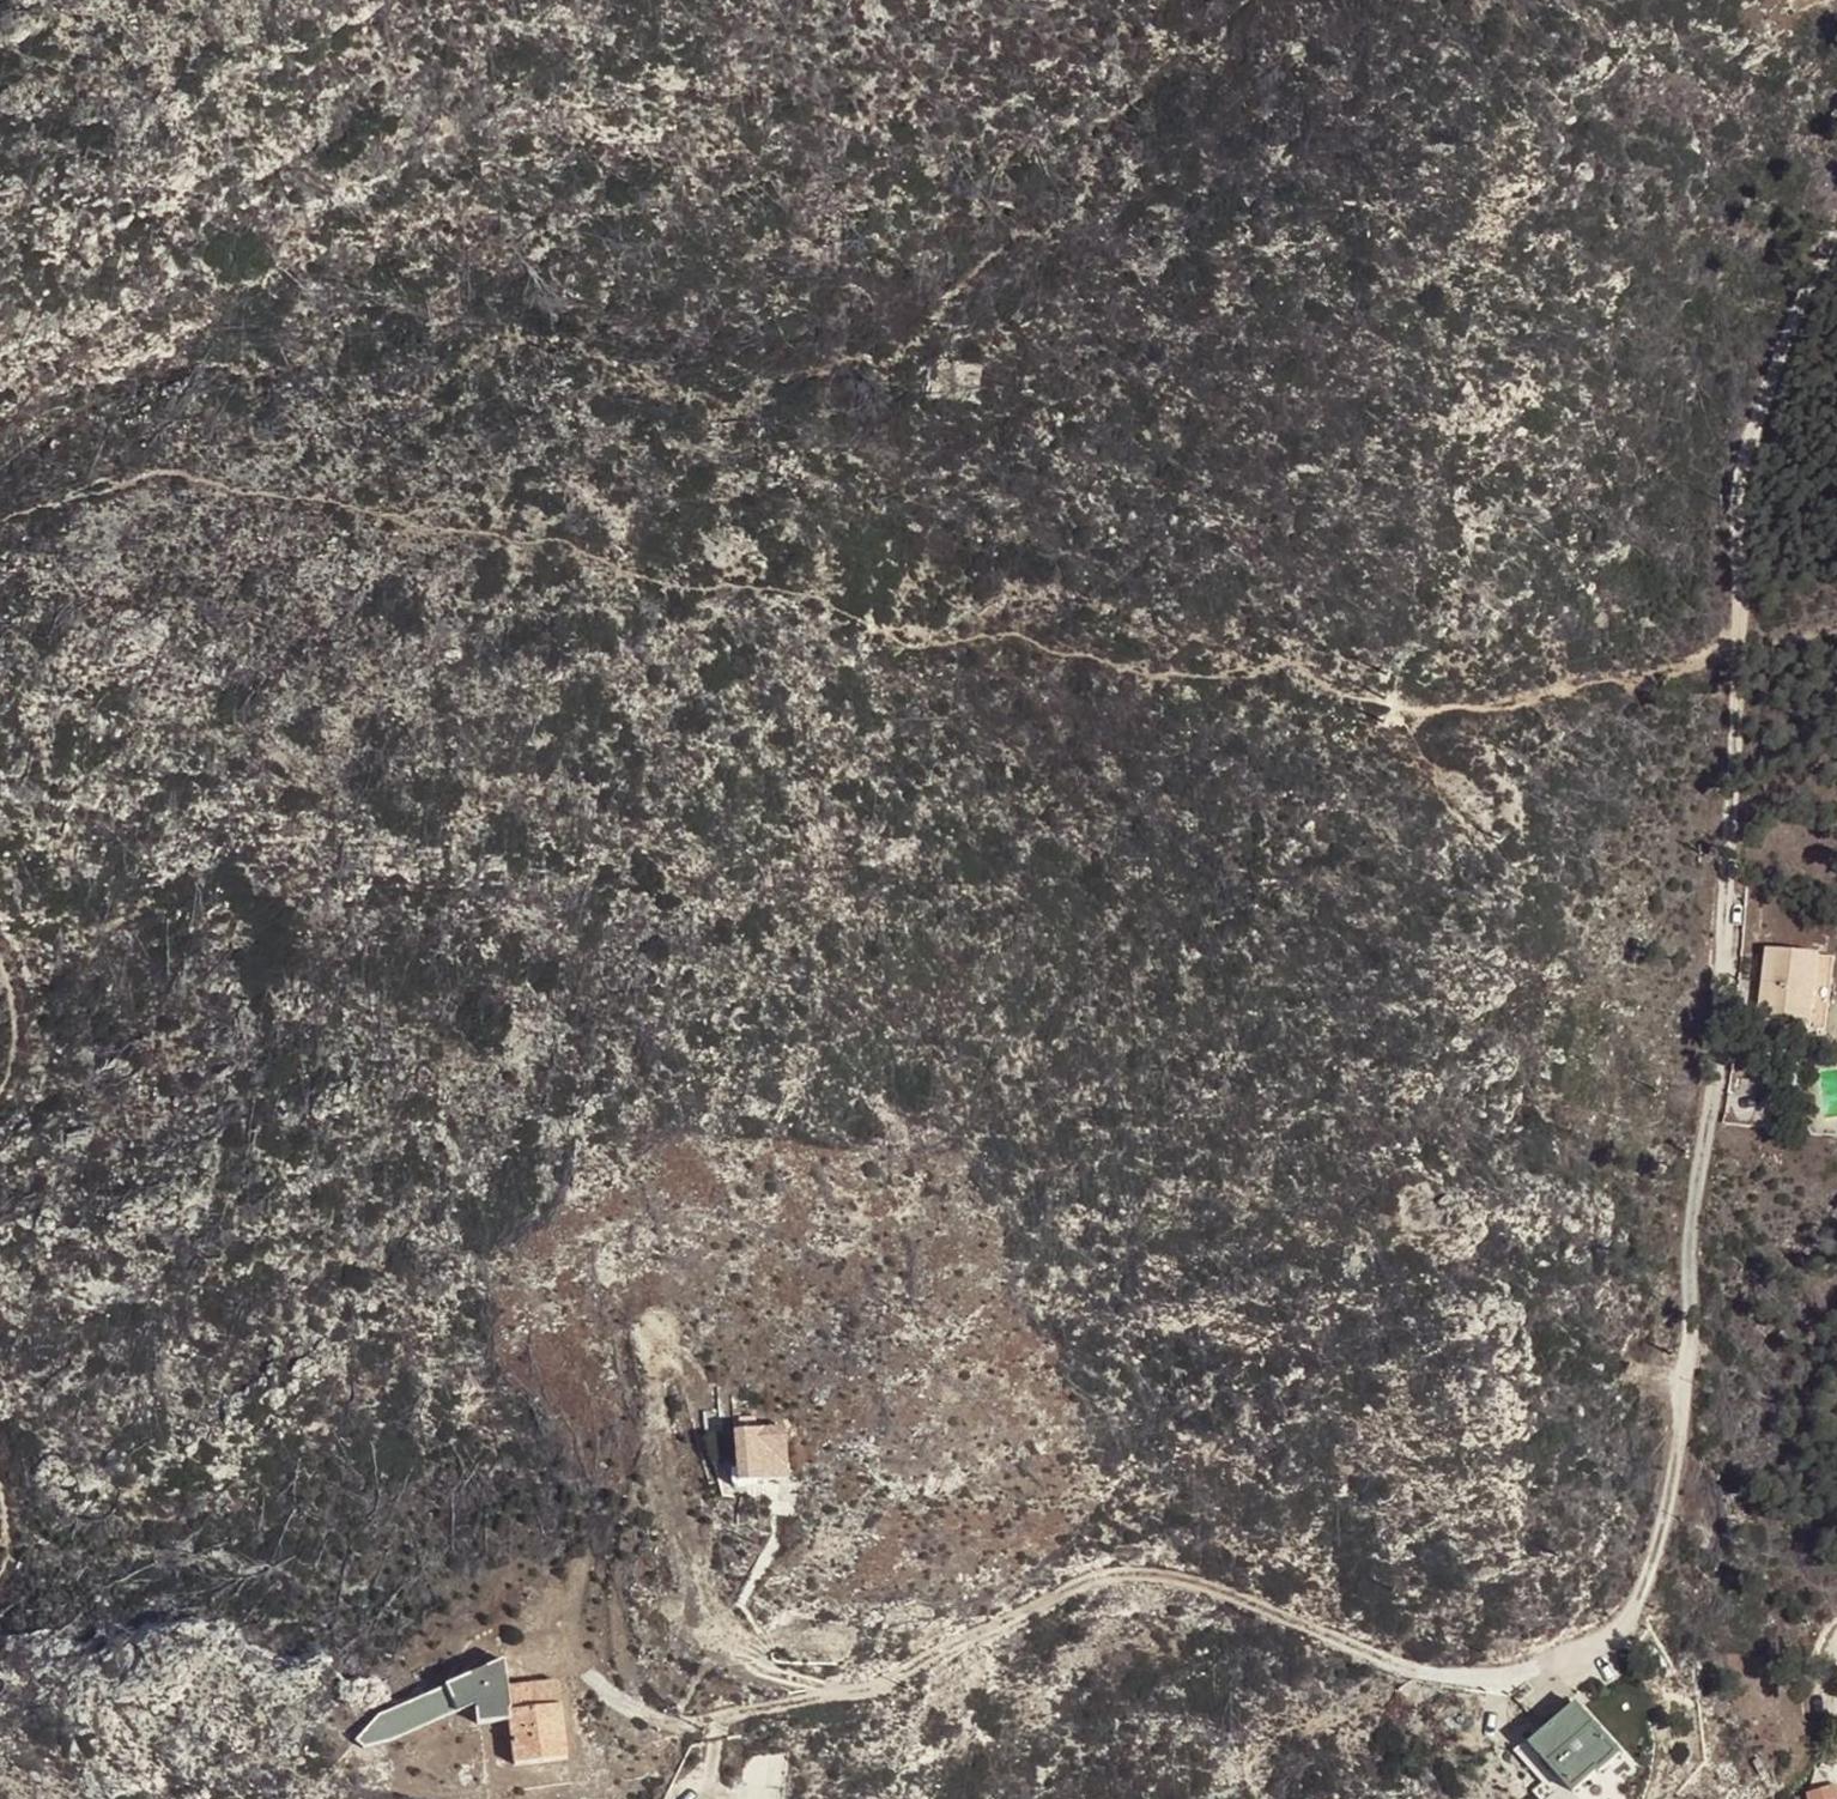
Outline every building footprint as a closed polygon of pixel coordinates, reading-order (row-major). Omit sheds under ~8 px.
[(1758,1022),(1812,1028),(1820,956),(1765,950),(1758,1022)] [(789,1477),(785,1427),(734,1431),(737,1469),(730,1469),(732,1483),(732,1485),(733,1486),(733,1487),(734,1487),(736,1488),(737,1488),(751,1487),(750,1480),(789,1477)] [(568,1757),(558,1679),(508,1686),(504,1661),(445,1686),(457,1713),(475,1704),(478,1724),(510,1720),(516,1763),(568,1757)] [(457,1713),(445,1686),(381,1713),(357,1740),(361,1750),(382,1744),(457,1713)] [(1576,1705),(1530,1746),(1554,1773),(1540,1786),(1551,1798),(1620,1798),(1600,1775),(1621,1755),(1576,1705)] [(1753,1763),(1760,1778),(1767,1774),(1761,1760),(1753,1763)] [(1835,1787),(1807,1794),(1808,1798),(1836,1798),(1836,1796),(1835,1787)]
